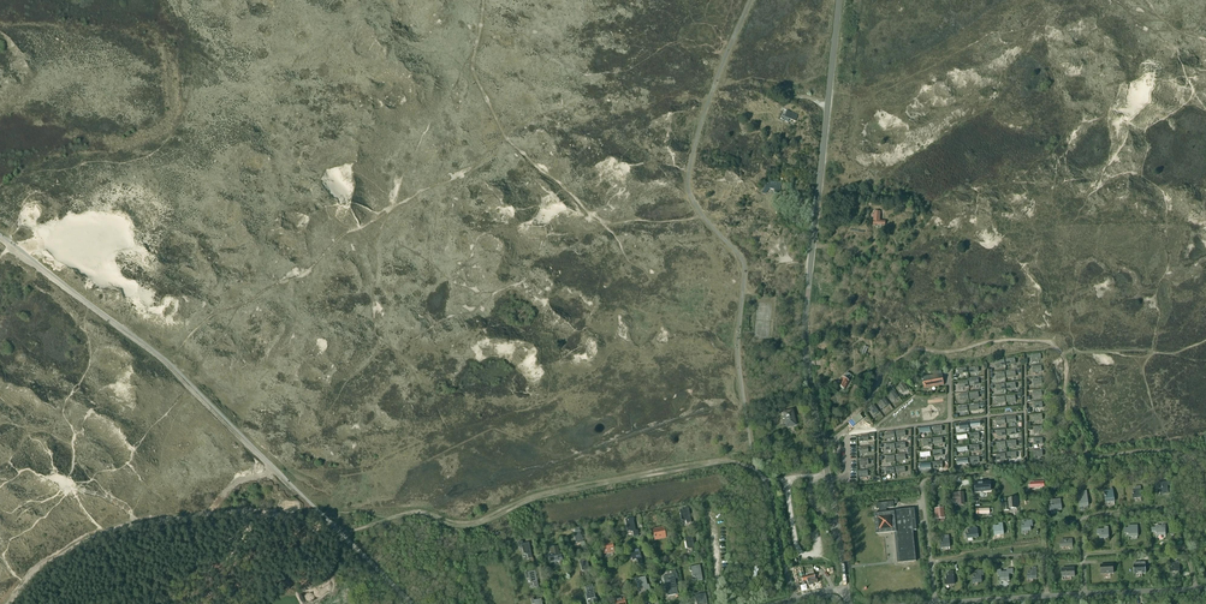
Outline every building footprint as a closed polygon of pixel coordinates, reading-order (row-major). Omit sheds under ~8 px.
[(798,115),(787,110),(784,117),(782,121),(787,123),(789,119),(795,122),(798,115)] [(778,194),(780,184),(767,181),(766,186),(765,186),(764,191),(762,191),(762,194),(764,194),(768,189),(774,190),(774,193),(778,194)] [(884,225),(884,222),(879,221),(880,212),(874,211),(872,226),(875,226),(875,225),(881,226),(881,225),(884,225)] [(861,353),(865,355),(868,348),(864,346),(863,349),(861,349),(860,353),(861,353)] [(1016,364),(1015,358),(1006,359),(1007,366),(1016,364)] [(928,372),(928,376),(923,377),(925,388),(944,385),(941,370),(928,372)] [(1016,377),(1015,371),(1006,372),(1007,379),(1016,377)] [(843,378),(843,377),(841,380),(840,379),(838,382),(839,383),(837,386),(843,390),(849,381),(848,381),(851,376),(847,373),(843,378)] [(909,390),(904,382),(898,386),(903,394),(909,390)] [(898,397),(893,390),(888,394),(893,401),(898,397)] [(889,405),(884,398),(878,401),(884,409),(889,405)] [(879,412),(874,405),(869,409),(874,416),(879,412)] [(787,427),(796,425),(792,410),(783,412),(787,427)] [(859,415),(849,423),(853,427),(863,419),(859,415)] [(985,483),(975,483),(976,492),(981,492),(981,491),(990,491),(990,487),(990,484),(990,482),(985,483)] [(1161,495),(1168,494),(1167,486),(1169,485),(1169,482),(1157,483),(1158,489),(1160,488),(1161,495)] [(1133,499),(1142,497),(1140,486),(1135,487),(1135,490),(1133,490),(1134,494),(1133,494),(1133,499)] [(1110,488),(1110,490),(1104,491),(1106,503),(1115,502),(1113,490),(1112,488),(1110,488)] [(1088,506),(1087,494),(1086,491),(1084,492),(1084,494),(1078,495),(1080,507),(1088,506)] [(964,493),(958,493),(953,493),(953,504),(958,503),(959,505),(965,505),(964,493)] [(1008,499),(1008,503),(1003,504),(1003,511),(1009,511),(1009,509),(1017,508),(1016,505),(1018,505),(1018,497),(1015,497),(1015,498),(1008,499)] [(1052,506),(1048,506),(1049,511),(1053,511),(1062,510),(1060,499),(1052,500),(1052,506)] [(880,513),(874,514),(876,535),(879,534),(895,533),(898,563),(916,561),(913,531),(917,530),(915,509),(899,510),(900,511),(895,512),(887,513),(887,508),(894,508),(894,502),(876,504),(877,509),(879,509),(880,513)] [(943,508),(935,509),(935,514),(937,514),(937,519),(938,519),(938,521),(945,520),(944,518),(945,518),(943,508)] [(688,509),(687,509),(679,511),(681,521),(686,520),(686,524),(691,523),(688,509)] [(633,518),(625,519),(628,533),(633,532),(634,537),(639,536),(637,530),(635,531),(633,518)] [(1026,520),(1026,522),(1022,523),(1023,526),(1021,527),(1022,532),(1031,531),(1031,527),(1033,526),(1032,519),(1026,520)] [(996,530),(994,530),(994,535),(1004,534),(1003,525),(995,526),(996,530)] [(1134,528),(1128,528),(1124,528),(1124,534),(1129,534),(1129,537),(1138,537),(1137,525),(1134,525),(1134,528)] [(1157,528),(1151,528),(1152,532),(1156,532),(1156,536),(1165,535),(1165,525),(1161,526),(1160,526),(1157,526),(1157,528)] [(973,527),(973,529),(968,530),(968,533),(967,534),(967,539),(978,537),(977,529),(976,527),(973,527)] [(583,542),(580,528),(573,529),(576,544),(579,543),(580,548),(585,546),(584,542),(583,542)] [(665,537),(664,530),(663,528),(653,530),(655,540),(665,537)] [(1099,534),(1100,538),(1109,538),(1108,529),(1103,529),(1103,528),(1100,528),(1100,534),(1099,534)] [(692,537),(691,538),(690,534),(684,536),(687,550),(691,549),(692,553),(695,552),(692,537)] [(941,548),(950,547),(949,536),(945,536),(945,539),(941,539),(942,543),(940,543),(941,548)] [(606,554),(614,552),(611,539),(609,539),(609,542),(601,544),(602,549),(604,554),(606,554)] [(1060,547),(1073,547),(1072,539),(1062,540),(1062,542),(1060,543),(1060,547)] [(529,543),(523,544),(522,541),(518,542),(519,548),(522,548),(524,555),(527,554),(528,559),(532,558),(529,543)] [(552,554),(549,555),(551,563),(562,560),(562,559),(564,558),(563,556),(561,556),(560,552),(558,553),(557,547),(551,549),(552,554)] [(639,548),(632,550),(630,550),(631,554),(632,561),(634,560),(634,561),(637,560),(638,565),(643,564),(639,548)] [(589,570),(587,560),(580,561),(582,572),(589,570)] [(1171,572),(1180,572),(1179,563),(1179,561),(1175,561),(1175,563),(1171,564),(1171,568),(1170,568),(1171,572)] [(1145,563),(1134,563),(1134,566),(1134,574),(1146,573),(1146,565),(1145,565),(1145,563)] [(1113,565),(1101,565),(1101,574),(1113,573),(1113,565)] [(703,580),(700,566),(698,566),(690,567),(693,578),(697,577),(698,581),(703,580)] [(1062,577),(1074,577),(1074,568),(1062,569),(1062,577)] [(1013,569),(1007,569),(1007,572),(1001,572),(1001,570),(997,570),(998,577),(1000,576),(1000,581),(1009,580),(1009,574),(1013,574),(1013,569)] [(666,576),(663,577),(666,592),(664,592),(665,595),(667,594),(667,596),(678,594),(674,578),(677,577),(676,570),(665,572),(666,576)] [(984,575),(984,570),(977,571),(977,574),(974,574),(974,578),(972,578),(973,583),(982,582),(982,575),(984,575)] [(1027,579),(1037,579),(1036,570),(1028,571),(1029,574),(1027,574),(1027,579)] [(535,571),(528,572),(525,573),(526,576),(528,576),(530,583),(533,583),(534,587),(538,586),(535,571)] [(814,574),(801,577),(802,582),(807,580),(808,585),(817,583),(816,578),(815,578),(814,574)] [(946,580),(945,580),(945,585),(954,584),(954,574),(946,574),(946,580)] [(640,589),(645,588),(645,591),(650,590),(649,585),(647,585),(645,577),(636,579),(636,582),(637,582),(638,587),(638,589),(640,589)] [(585,586),(587,594),(585,594),(586,600),(588,600),(590,600),(590,599),(592,599),(594,603),(598,603),(597,598),(595,598),(593,588),(589,589),(588,586),(585,586)] [(696,596),(696,598),(695,599),(696,603),(707,603),(705,594),(696,596)] [(622,599),(613,600),(614,603),(626,603),(624,595),(621,596),(622,599)]
